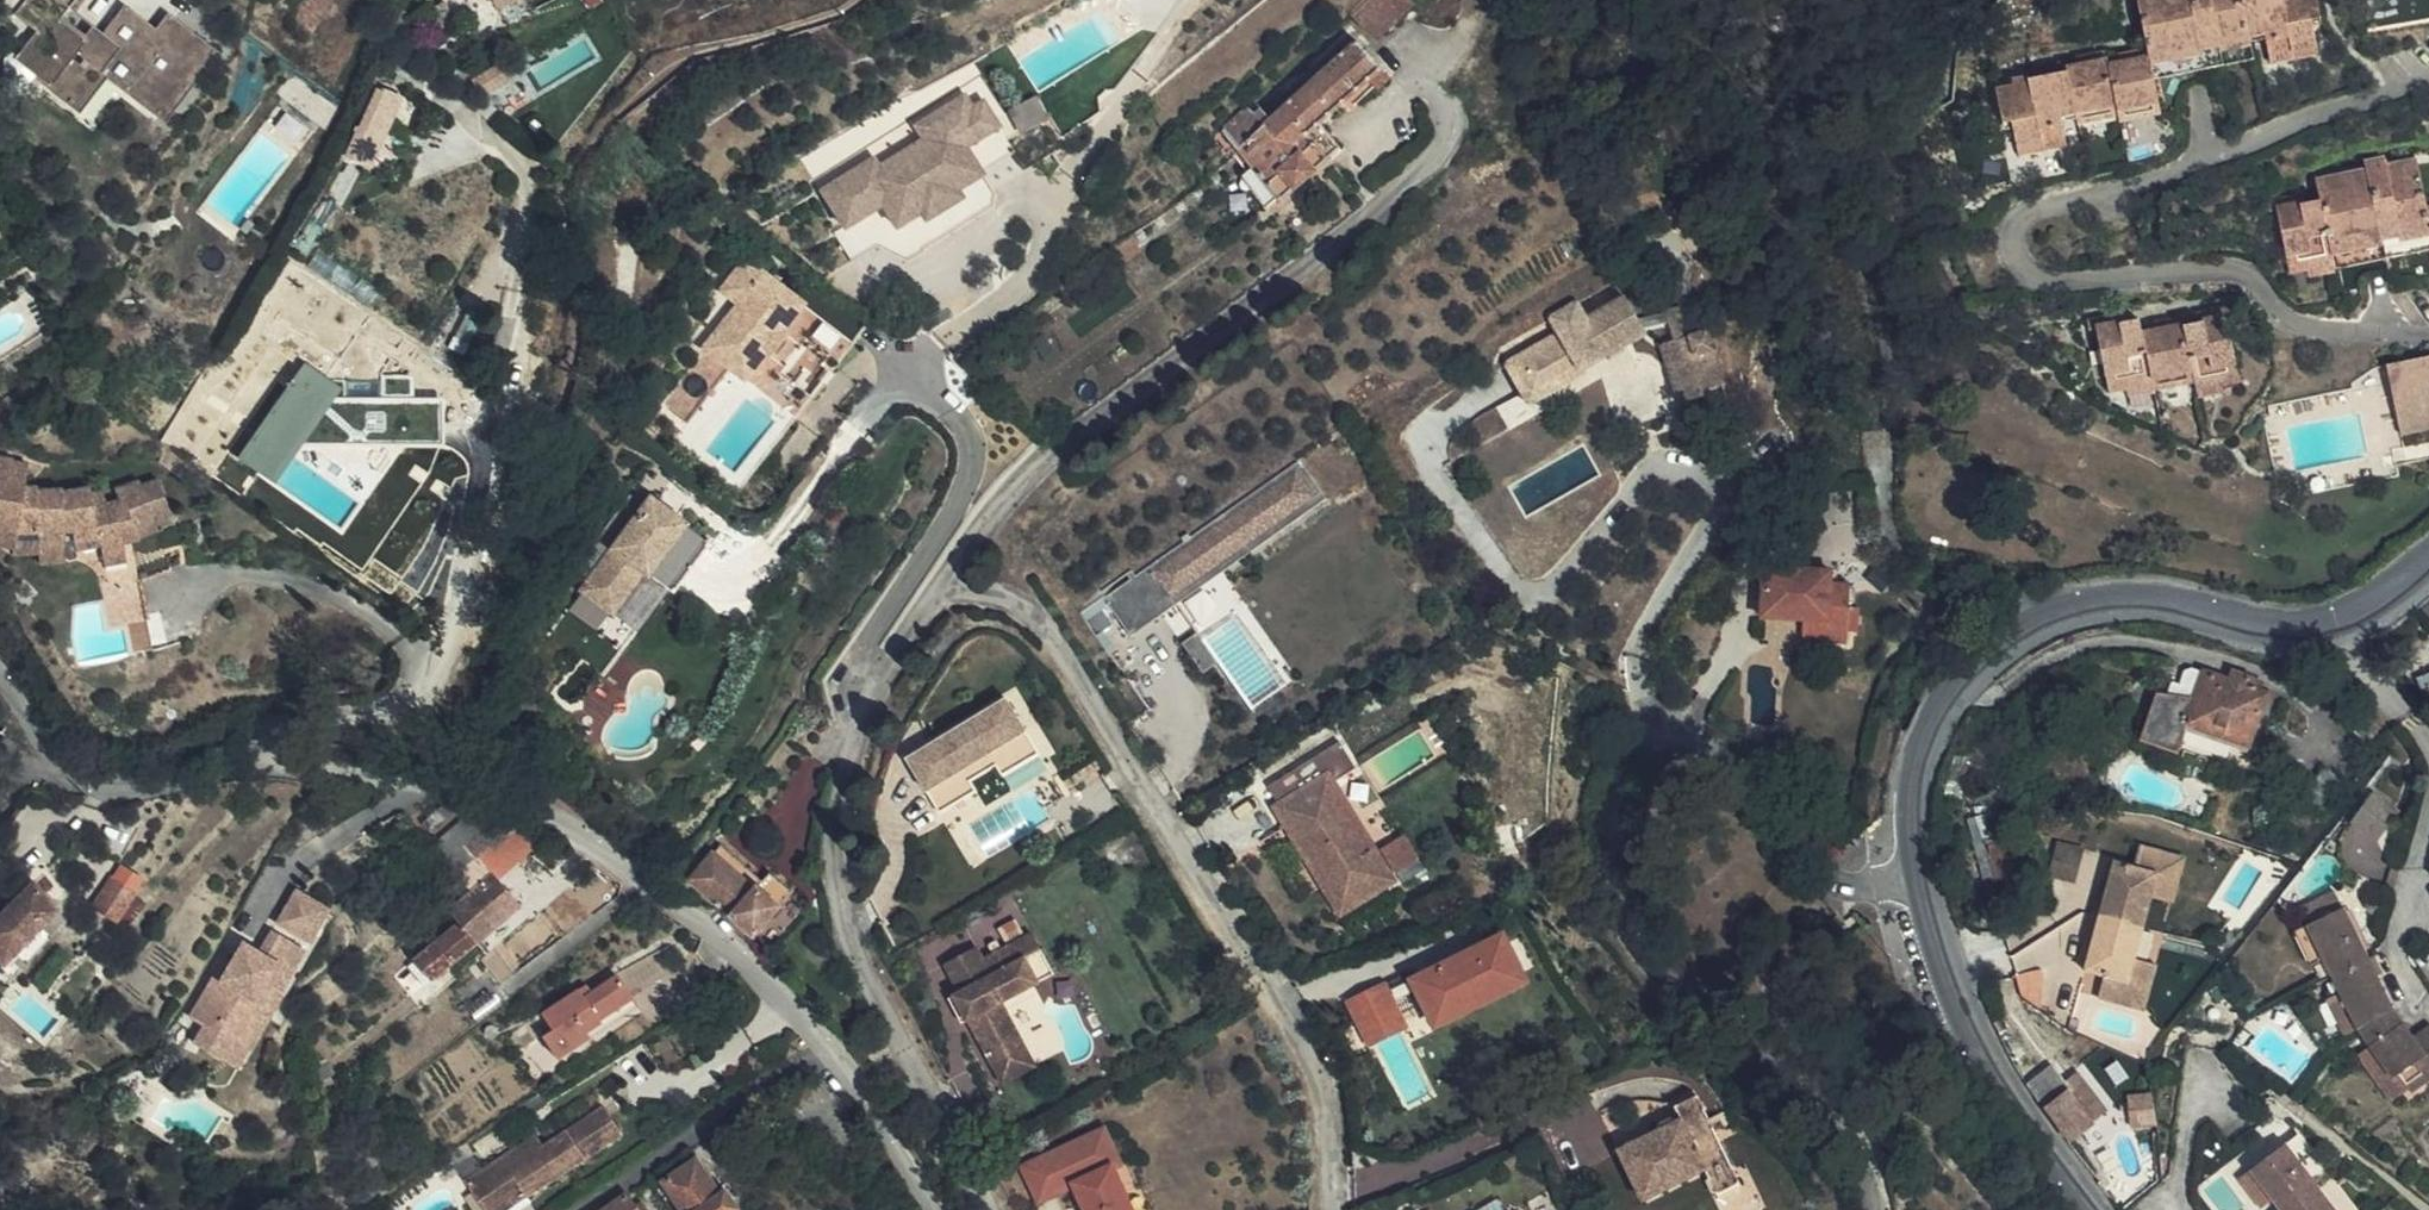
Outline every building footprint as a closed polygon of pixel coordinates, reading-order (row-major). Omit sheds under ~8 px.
[(217,46),(171,12),(161,26),(132,5),(110,35),(63,0),(31,0),(19,16),(40,32),(19,60),(38,73),(73,100),(81,89),(87,94),(102,71),(161,114),(184,82),(188,85),(217,46)] [(334,0),(297,0),(294,5),(295,24),(308,34),(334,0)] [(1356,15),(1375,40),(1413,4),(1409,0),(1373,0),(1356,15)] [(2134,48),(2137,61),(2170,54),(2172,61),(2193,57),(2179,0),(2124,0),(2134,48)] [(2193,57),(2214,52),(2213,45),(2242,39),(2241,34),(2234,0),(2179,0),(2193,57)] [(2241,34),(2257,31),(2263,61),(2287,55),(2286,49),(2311,44),(2305,19),(2313,17),(2309,0),(2234,0),(2241,34)] [(2193,57),(2194,68),(2247,58),(2242,39),(2213,45),(2214,52),(2193,57)] [(1219,138),(1249,172),(1275,200),(1280,204),(1340,148),(1320,125),(1379,71),(1356,43),(1271,122),(1257,107),(1252,113),(1248,111),(1219,138)] [(2115,63),(2096,66),(2104,105),(2107,119),(2134,113),(2131,102),(2146,99),(2142,79),(2137,61),(2134,48),(2114,52),(2115,63)] [(19,60),(21,57),(12,50),(6,59),(3,75),(7,90),(19,100),(38,73),(19,60)] [(2072,64),(2050,68),(2062,115),(2063,122),(2088,117),(2086,107),(2104,105),(2096,66),(2092,50),(2070,55),(2072,64)] [(2137,61),(2142,79),(2194,68),(2193,57),(2172,61),(2170,54),(2137,61)] [(503,59),(473,77),(484,94),(514,77),(503,59)] [(2062,115),(2050,68),(2049,63),(2026,68),(2027,78),(2000,83),(2001,90),(1984,94),(1991,127),(2001,127),(2006,147),(2028,143),(2029,150),(2054,145),(2048,118),(2062,115)] [(373,148),(398,100),(382,91),(356,139),(373,148)] [(877,162),(825,194),(847,232),(885,210),(899,232),(925,217),(920,209),(954,188),(958,196),(985,180),(985,179),(969,152),(1003,133),(988,107),(977,114),(969,101),(919,130),(927,144),(882,170),(877,162)] [(969,152),(985,179),(1019,160),(1003,133),(969,152)] [(2028,143),(2006,147),(2007,155),(2029,150),(2028,143)] [(2363,175),(2366,191),(2386,189),(2385,182),(2414,178),(2410,157),(2362,164),(2363,175)] [(2310,171),(2313,182),(2363,175),(2362,164),(2310,171)] [(1275,200),(1249,172),(1241,179),(1266,209),(1275,200)] [(2313,182),(2315,198),(2321,245),(2352,241),(2353,249),(2374,247),(2366,191),(2363,175),(2313,182)] [(2366,191),(2374,247),(2393,244),(2392,234),(2422,231),(2419,205),(2414,178),(2385,182),(2386,189),(2366,191)] [(954,188),(920,209),(925,217),(929,224),(963,203),(958,196),(954,188)] [(2293,201),(2303,200),(2302,190),(2292,192),(2293,201)] [(2321,245),(2315,198),(2303,200),(2293,201),(2292,192),(2267,195),(2268,205),(2274,205),(2284,263),(2324,258),(2321,245)] [(2422,231),(2425,249),(2426,253),(2428,253),(2428,203),(2419,205),(2422,231)] [(2374,247),(2375,257),(2425,249),(2422,231),(2392,234),(2393,244),(2374,247)] [(2352,241),(2321,245),(2324,258),(2324,265),(2375,257),(2374,247),(2353,249),(2352,241)] [(383,289),(322,248),(310,265),(371,306),(383,289)] [(742,307),(767,277),(750,262),(725,293),(742,307)] [(807,308),(767,277),(742,307),(707,351),(734,372),(748,383),(770,355),(774,358),(789,338),(785,335),(807,308)] [(1561,330),(1507,362),(1532,404),(1653,333),(1629,291),(1589,314),(1581,299),(1553,315),(1561,330)] [(2228,299),(2203,302),(2204,312),(2194,314),(2175,316),(2181,366),(2184,383),(2229,377),(2223,314),(2229,313),(2228,299)] [(2204,312),(2203,302),(2193,304),(2194,314),(2204,312)] [(92,321),(83,304),(70,311),(78,328),(92,321)] [(858,348),(807,308),(785,335),(789,338),(819,363),(828,369),(836,376),(858,348)] [(2163,368),(2181,366),(2175,316),(2173,308),(2154,310),(2154,322),(2134,324),(2141,377),(2142,383),(2164,379),(2163,368)] [(2141,377),(2134,324),(2134,321),(2111,324),(2109,314),(2086,318),(2087,328),(2093,328),(2101,383),(2141,377)] [(46,329),(22,345),(26,352),(50,336),(46,329)] [(1705,330),(1660,345),(1678,402),(1703,394),(1701,388),(1720,382),(1705,330)] [(810,374),(819,363),(789,338),(774,358),(770,355),(748,383),(782,410),(798,389),(810,374)] [(734,372),(707,351),(703,357),(664,406),(691,427),(734,372)] [(2385,368),(2400,437),(2428,430),(2428,357),(2385,368)] [(334,380),(307,361),(239,455),(275,481),(305,440),(441,440),(441,399),(414,399),(414,375),(385,375),(385,380),(334,380)] [(828,369),(819,363),(810,374),(818,381),(828,369)] [(815,403),(798,389),(782,410),(798,423),(815,403)] [(143,529),(141,519),(156,514),(154,506),(171,501),(158,466),(137,473),(135,469),(117,473),(120,487),(104,489),(102,479),(88,482),(87,477),(61,482),(60,475),(45,478),(24,475),(27,453),(11,450),(11,447),(0,445),(0,535),(1,526),(14,527),(13,523),(36,521),(39,534),(64,531),(64,526),(76,525),(76,534),(100,532),(102,546),(126,542),(125,535),(143,529)] [(1132,573),(1103,594),(1108,602),(1106,604),(1130,637),(1160,615),(1178,604),(1173,597),(1320,493),(1301,466),(1299,468),(1292,460),(1292,458),(1289,454),(1128,568),(1132,573)] [(1320,493),(1173,597),(1178,604),(1221,573),(1325,500),(1320,493)] [(613,551),(581,593),(613,617),(645,575),(648,577),(649,576),(667,553),(690,571),(709,547),(685,530),(687,527),(651,500),(613,551)] [(154,506),(156,514),(174,509),(171,501),(154,506)] [(143,529),(159,524),(156,514),(141,519),(143,529)] [(14,527),(16,536),(39,534),(36,521),(13,523),(14,527)] [(124,621),(140,619),(135,580),(170,575),(159,524),(143,529),(125,535),(126,542),(128,553),(104,557),(108,584),(101,585),(102,597),(106,624),(124,621)] [(1,526),(0,535),(16,536),(14,527),(1,526)] [(65,542),(64,531),(39,534),(40,546),(65,542)] [(128,553),(126,542),(102,546),(104,557),(128,553)] [(673,594),(690,571),(667,553),(649,576),(648,577),(645,575),(613,617),(581,593),(568,609),(547,638),(603,680),(625,652),(670,592),(673,594)] [(1875,565),(1864,579),(1878,590),(1889,577),(1875,565)] [(1826,571),(1758,569),(1757,619),(1801,620),(1822,621),(1821,641),(1843,641),(1844,631),(1845,607),(1845,585),(1826,585),(1826,571)] [(2417,617),(2428,630),(2428,607),(2417,617)] [(1822,621),(1801,620),(1800,640),(1821,641),(1822,621)] [(1197,632),(1180,644),(1202,675),(1219,662),(1203,641),(1197,632)] [(2249,747),(2268,693),(2260,688),(2263,681),(2235,671),(2232,678),(2206,669),(2205,672),(2193,668),(2184,669),(2174,696),(2156,695),(2141,740),(2174,751),(2183,724),(2249,747)] [(2346,703),(2345,697),(2339,691),(2332,691),(2328,694),(2327,696),(2325,701),(2327,704),(2332,709),(2339,711),(2344,707),(2346,703)] [(940,733),(903,756),(926,793),(940,815),(977,791),(970,781),(995,765),(1002,777),(1040,754),(1026,732),(1003,695),(966,718),(972,727),(946,743),(940,733)] [(966,718),(940,733),(946,743),(972,727),(966,718)] [(1272,807),(1286,829),(1295,824),(1299,832),(1290,837),(1338,916),(1393,883),(1332,783),(1356,769),(1339,741),(1297,766),(1309,784),(1272,807)] [(2374,837),(2398,809),(2373,789),(2350,816),(2374,837)] [(458,807),(449,797),(427,818),(437,829),(458,807)] [(512,824),(499,811),(486,823),(473,809),(440,841),(453,855),(470,838),(481,851),(493,840),(512,824)] [(1971,815),(1983,876),(2006,872),(1994,811),(1971,815)] [(1295,824),(1286,829),(1290,837),(1299,832),(1295,824)] [(493,840),(481,851),(475,858),(482,866),(490,873),(494,877),(531,847),(529,844),(533,841),(529,837),(525,840),(517,831),(499,846),(493,840)] [(2148,836),(2142,855),(2162,861),(2154,889),(2176,896),(2190,849),(2148,836)] [(746,932),(756,942),(799,891),(776,868),(766,877),(728,841),(697,875),(750,926),(746,932)] [(2060,841),(2051,873),(2077,880),(2086,848),(2060,841)] [(2162,861),(2142,855),(2120,848),(2110,882),(2107,892),(2100,889),(2094,907),(2144,922),(2154,889),(2162,861)] [(453,916),(474,944),(519,906),(494,877),(490,873),(485,879),(448,908),(453,916)] [(39,926),(53,911),(44,897),(54,886),(43,875),(4,908),(0,904),(0,963),(1,964),(14,951),(39,926)] [(116,920),(135,890),(109,877),(96,909),(116,920)] [(2107,892),(2110,882),(2102,879),(2100,889),(2107,892)] [(312,939),(331,907),(298,888),(280,921),(312,939)] [(2294,913),(2301,925),(2338,905),(2330,891),(2294,913)] [(2338,905),(2301,925),(2290,931),(2309,964),(2320,958),(2328,974),(2364,953),(2338,905)] [(2144,922),(2094,907),(2089,922),(2099,925),(2087,960),(2086,964),(2108,971),(2127,977),(2134,954),(2144,922)] [(429,980),(474,944),(453,916),(429,936),(435,945),(414,962),(429,980)] [(2099,925),(2089,922),(2079,957),(2087,960),(2099,925)] [(52,937),(39,926),(14,951),(27,963),(52,937)] [(274,929),(263,949),(259,955),(250,950),(253,944),(244,939),(233,957),(228,954),(217,974),(231,981),(223,994),(209,986),(194,1013),(208,1020),(197,1040),(224,1055),(235,1036),(243,1041),(266,1003),(274,1008),(285,988),(283,987),(306,948),(274,929)] [(993,1069),(1027,1051),(1002,1003),(1054,975),(1032,934),(983,960),(976,947),(944,965),(958,992),(952,996),(955,1003),(962,999),(966,1008),(960,1011),(966,1022),(967,1021),(993,1069)] [(1503,934),(1413,977),(1435,1022),(1525,979),(1503,934)] [(259,955),(263,949),(253,944),(250,950),(259,955)] [(2364,953),(2328,974),(2338,990),(2357,1025),(2393,1005),(2364,953)] [(2158,962),(2134,954),(2127,977),(2108,971),(2101,991),(2145,1004),(2158,962)] [(2018,990),(2039,1005),(2043,965),(2021,964),(2018,990)] [(231,981),(217,974),(209,986),(223,994),(231,981)] [(601,1022),(599,1019),(631,994),(615,974),(583,998),(577,990),(542,1016),(553,1030),(545,1038),(562,1059),(589,1039),(586,1034),(601,1022)] [(1398,1014),(1383,983),(1350,999),(1365,1029),(1398,1014)] [(2357,1025),(2338,990),(2326,998),(2346,1031),(2357,1025)] [(962,999),(955,1003),(960,1011),(966,1008),(962,999)] [(251,1046),(274,1008),(266,1003),(243,1041),(251,1046)] [(2393,1005),(2357,1025),(2367,1043),(2389,1075),(2396,1071),(2404,1085),(2407,1088),(2428,1074),(2428,1023),(2412,1033),(2393,1005)] [(1398,1029),(1404,1027),(1398,1014),(1365,1029),(1372,1042),(1375,1040),(1398,1029)] [(235,1036),(224,1055),(240,1065),(251,1046),(243,1041),(235,1036)] [(2389,1075),(2367,1043),(2355,1052),(2386,1098),(2404,1085),(2396,1071),(2389,1075)] [(1027,1051),(993,1069),(1001,1084),(1036,1066),(1027,1051)] [(2039,1100),(2046,1110),(2050,1107),(2072,1137),(2109,1111),(2079,1070),(2066,1079),(2053,1061),(2027,1080),(2039,1100)] [(1693,1091),(1664,1106),(1674,1109),(1675,1108),(1698,1096),(1693,1091)] [(1648,1138),(1620,1151),(1641,1193),(1702,1163),(1706,1169),(1710,1178),(1733,1167),(1698,1096),(1675,1108),(1682,1121),(1679,1123),(1678,1122),(1678,1121),(1677,1121),(1677,1120),(1676,1120),(1675,1120),(1674,1119),(1673,1119),(1672,1120),(1660,1125),(1660,1126),(1659,1127),(1659,1128),(1658,1129),(1658,1130),(1659,1131),(1659,1132),(1655,1135),(1648,1138)] [(2153,1098),(2130,1100),(2133,1130),(2157,1127),(2153,1098)] [(544,1151),(520,1167),(512,1155),(466,1185),(483,1209),(523,1209),(532,1204),(528,1199),(621,1136),(604,1110),(544,1151)] [(2297,1129),(2283,1140),(2316,1182),(2330,1171),(2297,1129)] [(1103,1132),(1092,1137),(1107,1169),(1111,1168),(1118,1164),(1103,1132)] [(1092,1137),(1024,1167),(1039,1200),(1075,1184),(1087,1209),(1117,1209),(1112,1199),(1122,1194),(1111,1168),(1107,1169),(1092,1137)] [(520,1167),(544,1151),(536,1138),(512,1155),(520,1167)] [(2283,1140),(2249,1165),(2274,1196),(2282,1207),(2279,1209),(2336,1209),(2316,1182),(2283,1140)] [(475,1156),(468,1145),(449,1157),(457,1168),(475,1156)] [(696,1162),(665,1184),(683,1209),(731,1209),(696,1162)] [(1706,1169),(1702,1163),(1641,1193),(1644,1199),(1706,1169)] [(2274,1196),(2249,1165),(2240,1173),(2264,1204),(2274,1196)] [(1733,1167),(1710,1178),(1718,1194),(1741,1183),(1733,1167)] [(1122,1194),(1112,1199),(1117,1209),(1130,1209),(1122,1194)] [(629,1198),(612,1209),(648,1209),(643,1204),(637,1208),(629,1198)]
